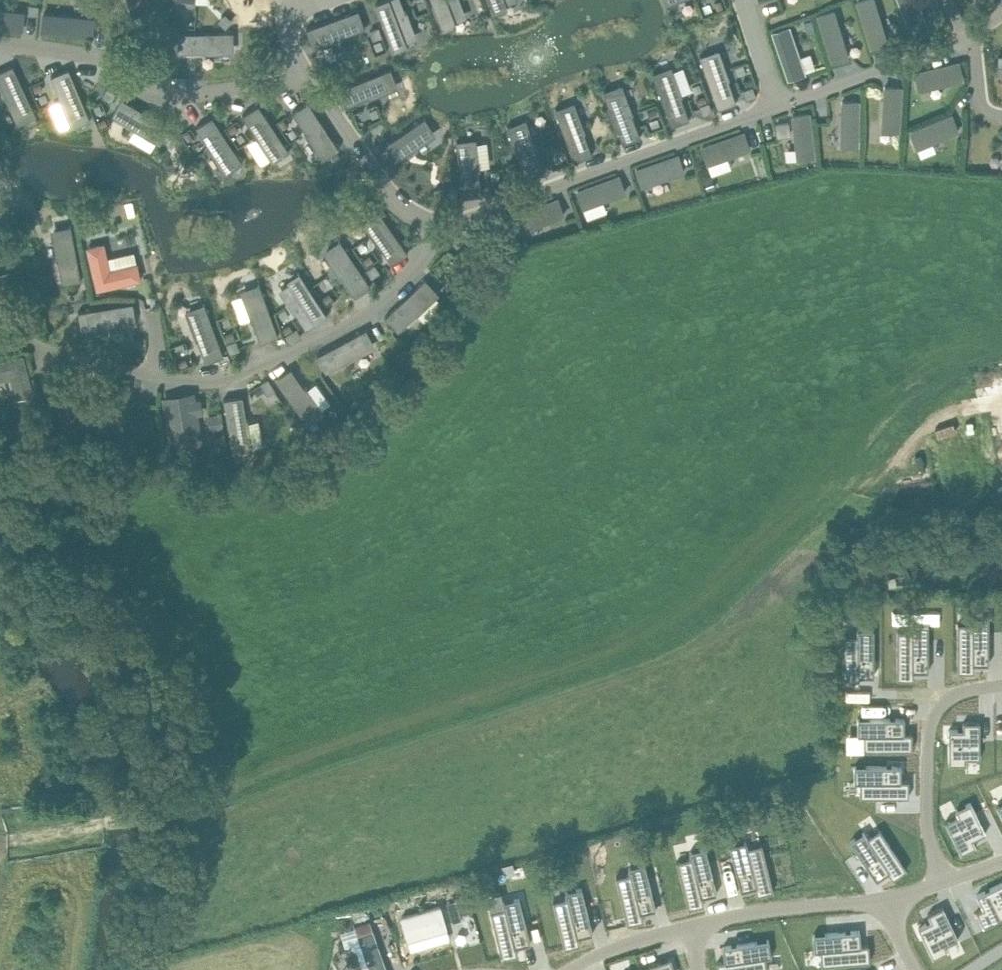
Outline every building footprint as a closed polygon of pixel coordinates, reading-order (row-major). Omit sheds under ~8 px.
[(124,21),(154,12),(150,0),(116,0),(124,21)] [(374,1),(391,45),(405,40),(405,38),(415,35),(405,9),(404,10),(400,0),(377,0),(374,1)] [(441,25),(456,19),(455,18),(465,14),(460,0),(432,0),(441,25)] [(857,1),(872,48),(887,43),(874,0),(862,0),(857,1)] [(912,34),(928,28),(917,0),(899,0),(912,34)] [(29,5),(28,15),(38,16),(39,6),(29,5)] [(21,31),(23,11),(0,9),(0,29),(21,31)] [(358,9),(310,27),(316,44),(342,33),(343,36),(365,27),(358,9)] [(834,10),(818,15),(832,60),(848,56),(834,10)] [(44,13),(42,33),(92,38),(94,18),(44,13)] [(225,14),(218,21),(225,28),(232,21),(225,14)] [(813,19),(804,22),(806,31),(815,29),(813,19)] [(378,24),(369,27),(372,36),(381,33),(378,24)] [(789,26),(771,33),(787,80),(805,74),(789,26)] [(233,31),(178,33),(178,53),(234,51),(233,31)] [(719,50),(700,57),(719,108),(736,102),(728,80),(730,80),(719,50)] [(958,62),(916,72),(920,90),(962,80),(958,62)] [(0,70),(0,80),(20,123),(36,115),(13,64),(0,70)] [(671,64),(650,72),(669,125),(689,118),(681,95),(682,95),(671,64)] [(68,68),(52,75),(74,126),(90,119),(68,68)] [(387,69),(338,87),(345,106),(368,97),(367,95),(393,85),(387,69)] [(621,82),(601,90),(621,143),(640,136),(632,114),(633,113),(621,82)] [(752,83),(743,86),(746,94),(755,91),(752,83)] [(884,86),(882,132),(899,133),(901,87),(884,86)] [(107,88),(102,97),(111,102),(116,94),(107,88)] [(121,98),(112,115),(159,142),(168,125),(121,98)] [(708,98),(699,101),(702,111),(711,107),(708,98)] [(573,100),(552,109),(573,161),(592,154),(584,132),(585,131),(573,100)] [(842,101),(841,145),(858,145),(859,101),(842,101)] [(308,102),(293,111),(324,158),(339,149),(308,102)] [(258,104),(243,114),(274,161),(289,151),(258,104)] [(809,113),(792,114),(797,159),(814,157),(809,113)] [(952,115),(909,133),(915,148),(958,131),(952,115)] [(213,116),(197,126),(226,172),(242,162),(213,116)] [(525,117),(504,126),(524,178),(544,171),(535,149),(537,148),(525,117)] [(421,118),(378,147),(389,164),(409,150),(408,148),(430,132),(421,118)] [(789,123),(778,124),(779,138),(790,136),(789,123)] [(744,132),(701,147),(706,163),(750,148),(744,132)] [(473,142),(456,144),(461,196),(481,194),(479,170),(476,170),(473,142)] [(678,154),(636,169),(642,185),(684,171),(678,154)] [(513,163),(506,165),(509,173),(516,170),(513,163)] [(579,190),(577,191),(583,207),(625,191),(619,175),(598,183),(579,190)] [(713,180),(706,183),(708,190),(715,188),(713,180)] [(445,189),(435,190),(435,200),(446,199),(445,189)] [(557,198),(515,213),(522,230),(563,214),(557,198)] [(379,211),(364,221),(392,263),(408,252),(379,211)] [(71,227),(53,230),(63,284),(81,280),(71,227)] [(342,243),(327,253),(355,296),(371,286),(342,243)] [(104,244),(88,247),(98,290),(144,280),(140,262),(110,269),(104,244)] [(375,265),(366,270),(372,279),(380,273),(375,265)] [(0,273),(0,285),(13,281),(10,270),(0,273)] [(291,286),(283,291),(306,328),(314,323),(327,314),(302,276),(290,284),(291,286)] [(32,282),(19,285),(22,298),(35,295),(32,282)] [(422,282),(384,317),(398,332),(436,296),(422,282)] [(262,288),(244,294),(261,341),(278,335),(262,288)] [(132,305),(78,315),(83,334),(136,322),(132,305)] [(207,309),(189,315),(206,362),(224,355),(207,309)] [(296,329),(286,336),(291,344),(301,337),(296,329)] [(361,330),(317,355),(327,373),(371,348),(361,330)] [(236,342),(227,345),(230,354),(239,351),(236,342)] [(0,361),(0,382),(13,378),(18,400),(33,396),(22,355),(0,361)] [(289,368),(275,379),(307,423),(322,413),(289,368)] [(268,381),(261,385),(268,396),(275,391),(268,381)] [(187,390),(159,395),(168,448),(180,446),(178,430),(193,428),(187,390)] [(241,396),(223,399),(232,453),(251,450),(241,396)] [(221,412),(209,415),(211,427),(223,425),(221,412)] [(957,622),(957,671),(974,671),(974,663),(989,663),(989,616),(972,616),(972,622),(957,622)] [(911,629),(897,629),(897,678),(914,678),(914,670),(928,670),(928,623),(911,623),(911,629)] [(857,634),(843,634),(843,683),(859,683),(859,675),(874,675),(874,628),(857,628),(857,634)] [(857,717),(857,734),(863,734),(863,749),(912,749),(912,732),(904,732),(904,717),(857,717)] [(972,731),(952,733),(954,765),(973,764),(974,751),(989,750),(988,718),(972,720),(972,731)] [(901,765),(854,765),(854,781),(860,781),(860,796),(909,796),(909,779),(901,779),(901,765)] [(834,787),(826,798),(839,808),(847,797),(834,787)] [(958,814),(945,820),(961,853),(976,845),(973,839),(986,832),(971,801),(956,809),(958,814)] [(864,831),(850,840),(876,879),(888,871),(893,878),(907,868),(880,828),(867,836),(864,831)] [(746,840),(730,844),(741,890),(755,887),(757,894),(773,890),(762,843),(748,846),(746,840)] [(691,857),(677,860),(688,907),(705,903),(703,896),(717,893),(706,847),(689,851),(691,857)] [(630,873),(616,876),(627,923),(644,919),(642,912),(656,909),(645,863),(628,867),(630,873)] [(976,910),(984,926),(1001,917),(1001,882),(977,894),(983,907),(976,910)] [(567,897),(553,900),(564,948),(581,944),(579,936),(593,933),(582,887),(565,891),(567,897)] [(504,907),(490,910),(502,957),(518,953),(516,946),(530,943),(519,897),(503,901),(504,907)] [(455,899),(447,902),(453,922),(461,919),(455,899)] [(440,906),(402,917),(408,940),(447,929),(440,906)] [(931,920),(918,926),(933,957),(948,950),(946,944),(959,938),(943,906),(928,913),(931,920)] [(370,920),(353,925),(369,969),(387,969),(370,920)] [(860,929),(813,933),(814,950),(820,950),(821,964),(870,960),(869,943),(861,944),(860,929)] [(717,961),(718,969),(768,969),(766,956),(771,955),(769,939),(722,946),(725,960),(717,961)] [(671,957),(632,969),(675,969),(671,957)]
